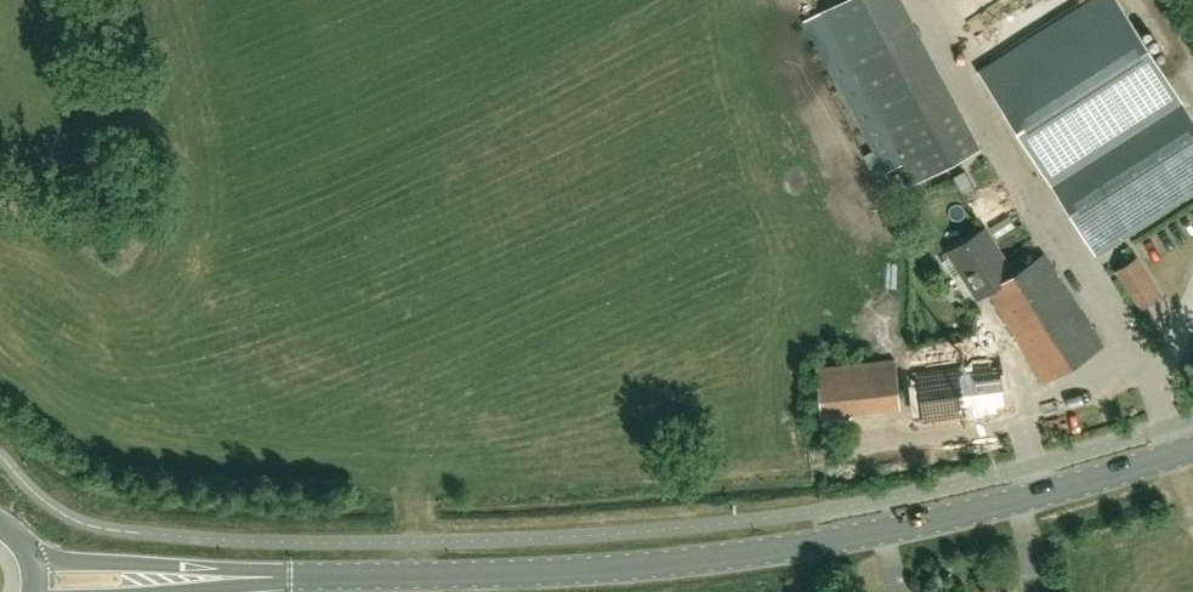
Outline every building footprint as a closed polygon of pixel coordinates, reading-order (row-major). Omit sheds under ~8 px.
[(843,53),(914,182),(979,146),(899,0),(838,0),(819,10),(843,53)] [(971,12),(993,0),(964,0),(971,12)] [(1192,189),(1192,121),(1116,0),(1091,0),(981,70),(1096,251),(1192,189)] [(1045,252),(1013,273),(983,228),(948,251),(979,297),(986,292),(1043,381),(1103,342),(1045,252)] [(997,409),(997,406),(1006,404),(1000,368),(991,369),(989,359),(915,371),(922,421),(997,409)] [(819,408),(820,419),(855,417),(854,405),(819,408)]
